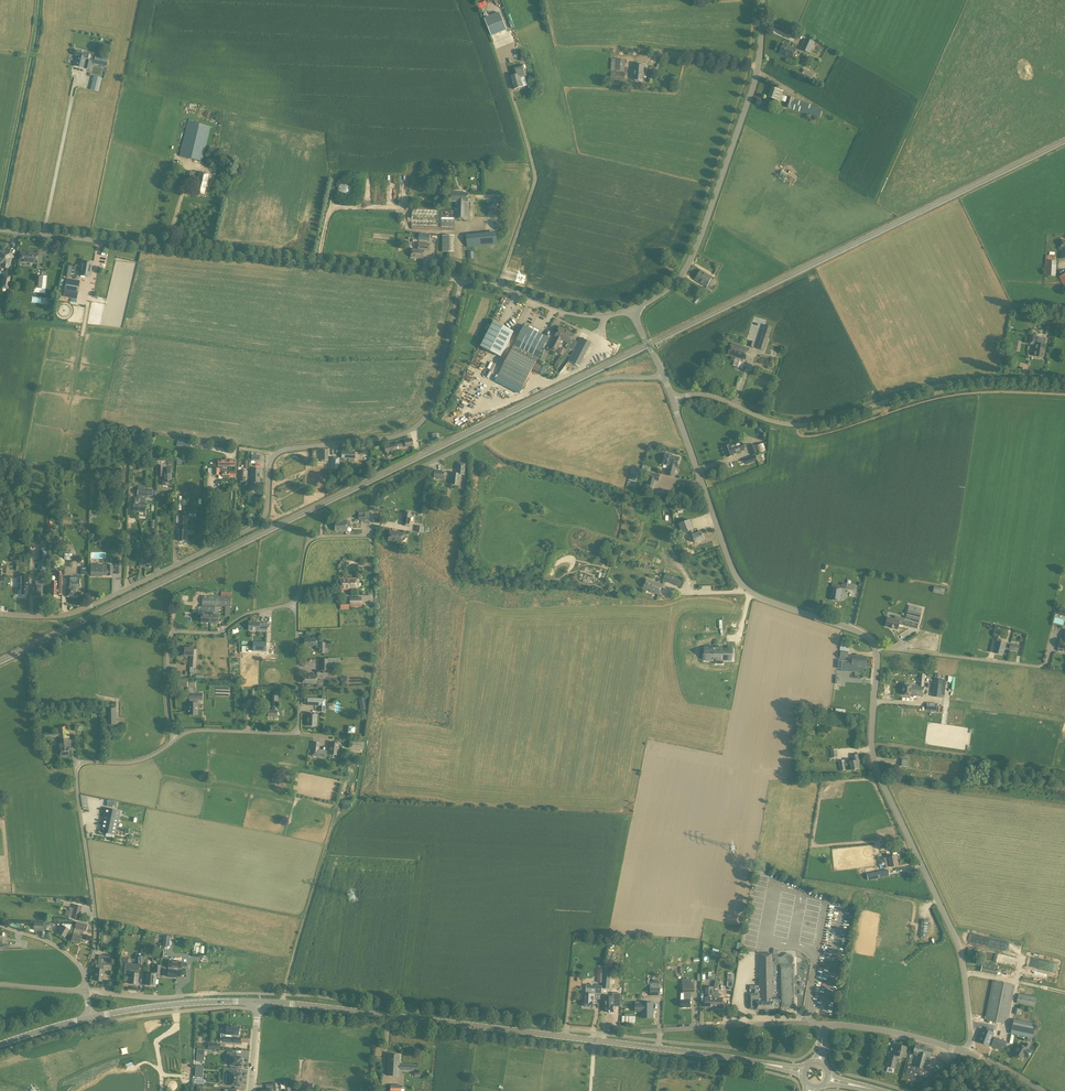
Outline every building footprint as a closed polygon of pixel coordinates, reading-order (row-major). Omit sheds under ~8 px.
[(492,36),(507,30),(499,12),(484,19),(492,36)] [(815,43),(805,38),(800,50),(810,54),(815,43)] [(783,44),(779,53),(792,58),(796,49),(783,44)] [(88,59),(89,53),(77,50),(75,55),(88,59)] [(109,58),(99,56),(95,55),(93,64),(107,67),(109,58)] [(86,59),(76,56),(74,66),(90,70),(92,61),(86,60),(86,59)] [(615,71),(624,71),(625,60),(616,59),(615,71)] [(645,76),(646,65),(633,64),(632,73),(634,73),(633,80),(643,81),(644,75),(645,76)] [(526,76),(524,69),(523,65),(513,68),(515,75),(510,77),(514,90),(523,87),(521,78),(526,76)] [(624,81),(625,73),(611,72),(610,79),(624,81)] [(90,90),(99,92),(102,78),(94,76),(90,90)] [(772,88),(769,97),(780,101),(783,92),(772,88)] [(784,107),(819,118),(822,109),(813,107),(812,105),(794,100),(795,98),(787,97),(784,107)] [(211,127),(188,121),(179,156),(202,162),(211,127)] [(205,195),(210,175),(197,172),(195,181),(189,179),(188,183),(195,185),(194,192),(205,195)] [(352,187),(352,186),(352,184),(351,182),(349,181),(348,180),(347,179),(345,179),(343,179),(341,179),(340,180),(338,181),(337,182),(336,183),(336,185),(335,186),(335,187),(336,189),(336,191),(337,192),(338,194),(340,195),(341,195),(343,196),(345,196),(346,195),(348,195),(349,194),(350,193),(351,192),(352,191),(352,189),(352,187)] [(469,202),(469,193),(450,193),(449,202),(469,202)] [(442,206),(442,207),(412,207),(412,230),(454,231),(454,220),(469,220),(469,204),(454,203),(454,210),(445,210),(445,206),(442,206)] [(496,231),(466,234),(467,247),(498,244),(496,231)] [(443,235),(442,251),(454,252),(454,235),(443,235)] [(418,242),(417,249),(412,249),(411,257),(424,259),(424,250),(429,251),(430,243),(418,242)] [(8,267),(8,265),(9,265),(10,258),(12,257),(10,251),(8,251),(4,251),(2,249),(0,252),(0,263),(3,264),(3,268),(8,269),(8,267)] [(37,264),(38,254),(26,252),(26,253),(20,252),(19,262),(37,264)] [(1056,261),(1055,261),(1056,256),(1054,256),(1055,252),(1049,252),(1049,255),(1049,254),(1049,255),(1045,255),(1045,276),(1055,276),(1056,261)] [(90,272),(92,262),(83,261),(82,267),(80,275),(90,277),(90,272)] [(65,265),(63,276),(70,277),(72,267),(65,265)] [(715,279),(712,277),(701,270),(695,280),(707,287),(705,289),(711,292),(717,282),(714,280),(715,279)] [(9,290),(11,276),(4,275),(1,288),(9,290)] [(34,288),(42,289),(43,276),(35,275),(34,288)] [(66,279),(64,291),(78,293),(80,281),(66,279)] [(481,346),(501,357),(514,332),(494,322),(481,346)] [(765,324),(757,349),(764,351),(772,327),(765,324)] [(514,345),(512,348),(498,376),(523,388),(532,370),(537,361),(538,358),(549,338),(544,335),(524,325),(514,345)] [(557,351),(562,340),(570,344),(572,339),(575,334),(559,327),(555,336),(555,337),(550,347),(557,351)] [(1038,336),(1034,356),(1043,358),(1044,351),(1045,351),(1046,345),(1045,345),(1046,338),(1038,336)] [(568,361),(580,367),(591,343),(580,337),(568,361)] [(577,342),(572,339),(570,344),(568,348),(573,350),(577,342)] [(728,354),(745,360),(749,349),(732,343),(728,354)] [(493,371),(497,364),(491,361),(488,369),(493,371)] [(534,370),(541,373),(543,366),(537,363),(534,370)] [(405,447),(413,446),(412,438),(404,440),(405,447)] [(189,441),(178,439),(176,446),(188,447),(188,446),(190,446),(190,442),(189,442),(189,441)] [(397,450),(397,447),(402,446),(401,442),(396,443),(396,444),(384,446),(385,452),(397,450)] [(742,442),(730,446),(730,445),(724,447),(728,457),(733,455),(733,454),(744,450),(742,442)] [(756,446),(759,454),(766,451),(763,443),(756,446)] [(752,455),(758,453),(755,445),(749,447),(752,455)] [(340,469),(340,462),(345,462),(345,459),(349,459),(349,461),(355,461),(355,450),(349,450),(349,452),(341,451),(341,454),(341,458),(341,457),(340,457),(340,458),(331,458),(330,469),(340,469)] [(260,454),(251,452),(251,460),(259,460),(260,454)] [(677,470),(677,468),(680,458),(665,454),(663,464),(668,466),(666,475),(674,477),(676,470),(677,470)] [(755,455),(744,459),(746,464),(757,460),(755,455)] [(163,477),(163,480),(163,485),(172,485),(172,480),(172,468),(166,468),(166,461),(153,461),(153,465),(157,465),(158,477),(163,477)] [(458,462),(457,473),(452,473),(451,484),(460,485),(461,475),(465,476),(466,463),(458,462)] [(205,475),(222,475),(222,478),(235,478),(235,472),(227,472),(227,467),(218,467),(205,467),(205,475)] [(251,482),(252,482),(252,486),(253,487),(258,487),(259,486),(259,482),(260,469),(252,469),(251,482)] [(247,471),(239,470),(239,481),(247,481),(247,471)] [(435,470),(434,478),(444,479),(445,472),(435,470)] [(660,475),(649,472),(647,479),(649,479),(646,489),(653,490),(655,481),(658,482),(660,475)] [(134,497),(133,503),(133,512),(145,513),(146,498),(148,499),(148,496),(155,497),(156,491),(145,490),(146,486),(138,485),(137,498),(134,497)] [(657,496),(666,499),(669,492),(659,489),(657,496)] [(409,526),(411,512),(404,511),(402,526),(409,526)] [(365,522),(365,520),(369,520),(369,512),(364,512),(364,515),(358,515),(358,520),(361,520),(361,522),(365,522)] [(182,525),(182,530),(178,530),(178,534),(179,534),(179,541),(185,541),(186,516),(176,516),(176,523),(179,523),(179,525),(182,525)] [(691,536),(692,535),(695,542),(703,539),(701,532),(696,534),(690,519),(678,524),(682,534),(689,532),(691,536)] [(347,531),(347,527),(350,527),(350,521),(335,521),(335,531),(347,531)] [(390,531),(388,540),(401,543),(403,533),(390,531)] [(29,571),(28,562),(16,563),(16,572),(29,571)] [(102,565),(102,569),(91,568),(91,576),(102,577),(102,576),(113,576),(113,565),(102,565)] [(57,572),(56,582),(50,582),(50,596),(58,596),(58,595),(62,595),(62,572),(57,572)] [(663,580),(680,587),(682,581),(666,573),(663,580)] [(67,578),(67,588),(66,588),(66,596),(76,596),(76,589),(81,589),(81,584),(79,584),(80,578),(67,578)] [(356,578),(340,579),(340,590),(346,590),(357,589),(356,578)] [(650,591),(659,595),(663,585),(647,579),(643,588),(651,591),(650,591)] [(36,581),(36,586),(33,586),(33,595),(41,595),(41,581),(36,581)] [(840,601),(841,589),(855,591),(856,585),(842,583),(842,586),(832,584),(830,600),(840,601)] [(202,596),(202,605),(209,606),(215,606),(230,606),(231,592),(224,592),(221,592),(221,596),(202,596)] [(349,597),(350,607),(362,607),(362,597),(349,597)] [(201,622),(208,623),(209,606),(202,605),(201,605),(201,622)] [(218,614),(213,614),(213,612),(215,612),(215,606),(209,606),(208,623),(218,623),(218,614)] [(887,617),(885,627),(898,630),(899,623),(904,625),(917,629),(922,613),(908,610),(905,618),(895,616),(895,619),(887,617)] [(717,629),(716,618),(702,618),(702,626),(707,626),(707,630),(717,629)] [(248,631),(259,631),(267,631),(267,626),(259,625),(259,622),(249,622),(248,631)] [(316,638),(305,639),(305,647),(317,647),(316,638)] [(1003,655),(1004,649),(1018,652),(1019,645),(1010,643),(1010,644),(1005,643),(996,641),(994,646),(995,647),(994,653),(1003,655)] [(266,642),(253,642),(253,651),(266,651),(266,642)] [(325,642),(319,642),(320,653),(324,653),(324,656),(328,656),(328,649),(330,649),(330,646),(328,646),(328,645),(325,645),(325,642)] [(841,644),(840,651),(841,651),(840,659),(843,659),(841,668),(846,669),(849,647),(849,644),(841,644)] [(184,655),(190,656),(189,667),(190,667),(190,672),(195,673),(196,654),(192,654),(193,648),(184,648),(184,655)] [(705,648),(705,660),(715,660),(715,664),(723,664),(723,660),(732,660),(732,648),(705,648)] [(852,656),(852,665),(866,666),(866,657),(852,656)] [(321,659),(321,671),(328,671),(328,666),(339,666),(339,658),(328,658),(328,659),(321,659)] [(919,686),(911,685),(905,685),(904,689),(901,688),(900,694),(904,694),(904,695),(923,697),(925,674),(920,674),(919,686)] [(309,675),(309,676),(303,676),(303,683),(309,683),(309,684),(317,684),(317,675),(309,675)] [(934,679),(932,697),(941,697),(941,695),(944,696),(946,680),(934,679)] [(189,693),(189,703),(189,715),(197,715),(197,710),(198,710),(198,703),(197,703),(197,701),(202,701),(202,693),(195,693),(195,687),(196,687),(196,682),(187,682),(187,687),(187,693),(189,693)] [(273,707),(273,711),(268,711),(268,717),(277,717),(277,711),(277,705),(278,705),(278,692),(273,691),(273,696),(273,707)] [(308,698),(307,705),(319,706),(319,712),(325,712),(326,699),(308,698)] [(937,703),(927,703),(926,710),(937,711),(937,703)] [(107,709),(107,724),(116,724),(115,709),(107,709)] [(317,715),(307,714),(307,726),(317,727),(317,715)] [(69,755),(69,750),(70,750),(68,726),(57,727),(58,732),(44,733),(44,739),(58,737),(58,739),(57,739),(58,748),(60,748),(61,756),(69,755)] [(349,740),(348,749),(362,751),(363,742),(349,740)] [(319,750),(320,743),(313,742),(311,756),(325,757),(326,750),(319,750)] [(339,744),(330,743),(329,754),(338,755),(339,744)] [(846,771),(851,770),(859,769),(857,762),(859,761),(858,754),(851,756),(852,761),(850,762),(849,761),(845,762),(844,760),(839,761),(840,771),(846,770),(846,771)] [(115,811),(116,810),(110,809),(110,810),(106,809),(105,817),(117,819),(118,811),(115,811)] [(117,819),(105,817),(104,820),(103,820),(102,824),(115,827),(117,819)] [(114,834),(115,827),(102,824),(101,828),(102,828),(102,832),(114,834)] [(895,856),(889,857),(891,867),(897,866),(895,856)] [(868,875),(870,880),(891,875),(889,870),(868,875)] [(75,904),(71,918),(79,919),(82,906),(75,904)] [(43,930),(43,929),(47,930),(53,930),(53,923),(43,923),(34,922),(34,929),(43,930)] [(77,922),(73,934),(71,941),(80,944),(84,929),(86,930),(87,925),(77,922)] [(60,930),(58,934),(64,937),(69,930),(71,931),(73,924),(63,924),(59,929),(60,930)] [(750,989),(755,989),(755,994),(750,994),(750,1009),(757,1008),(757,1009),(775,1009),(775,1008),(781,1008),(781,1009),(795,1008),(795,965),(792,963),(793,962),(794,960),(794,959),(793,957),(792,956),(791,955),(790,954),(788,954),(787,954),(785,954),(784,955),(783,956),(782,956),(781,957),(779,957),(772,957),(772,954),(761,955),(761,986),(750,986),(750,989)] [(96,964),(95,968),(104,969),(104,965),(108,966),(109,957),(99,955),(98,964),(96,964)] [(163,976),(168,976),(168,977),(176,977),(177,968),(181,968),(181,962),(172,962),(172,957),(169,956),(168,970),(168,971),(164,970),(163,976)] [(982,963),(980,972),(997,975),(999,966),(982,963)] [(128,973),(130,973),(129,984),(138,984),(139,968),(125,967),(124,974),(128,974),(128,973)] [(102,981),(104,970),(95,969),(94,981),(102,981)] [(154,986),(155,974),(147,973),(146,985),(154,986)] [(684,993),(684,1001),(681,1001),(682,1007),(690,1007),(690,1001),(691,1001),(691,993),(694,993),(694,980),(683,980),(683,993),(684,993)] [(659,996),(659,981),(650,981),(650,996),(659,996)] [(1015,985),(992,981),(985,1020),(1004,1024),(1005,1019),(1008,1019),(1015,985)] [(586,985),(585,994),(584,1006),(592,1007),(593,1002),(594,1002),(594,995),(597,995),(597,994),(602,995),(602,986),(586,985)] [(708,994),(708,998),(705,998),(705,1007),(713,1007),(713,991),(713,987),(704,987),(704,994),(708,994)] [(723,998),(719,998),(719,991),(713,991),(713,1007),(718,1007),(718,1009),(723,1009),(723,998)] [(605,1005),(605,1012),(609,1012),(609,1013),(612,1013),(612,1012),(614,1012),(614,1006),(615,1006),(620,1007),(620,994),(612,994),(612,996),(606,996),(606,1001),(606,1005),(605,1005)] [(1036,997),(1018,994),(1016,1003),(1034,1007),(1036,997)] [(642,1003),(642,1007),(638,1007),(638,1012),(642,1012),(642,1018),(652,1018),(652,1003),(642,1003)] [(626,1016),(622,1016),(622,1022),(636,1023),(636,1016),(632,1016),(633,1013),(626,1013),(626,1016)] [(1036,1024),(1013,1019),(1010,1034),(1033,1038),(1036,1024)] [(224,1028),(223,1034),(225,1034),(225,1042),(234,1043),(234,1038),(237,1038),(237,1035),(238,1035),(238,1027),(230,1027),(229,1027),(225,1027),(225,1028),(224,1028)] [(980,1034),(979,1038),(980,1038),(979,1041),(988,1045),(994,1030),(988,1028),(988,1030),(984,1029),(982,1034),(980,1034)] [(994,1037),(991,1046),(995,1047),(1001,1050),(1003,1051),(1007,1042),(994,1037)] [(1022,1059),(1023,1056),(1029,1059),(1033,1051),(1028,1048),(1030,1045),(1026,1042),(1023,1047),(1019,1044),(1014,1055),(1022,1059)] [(895,1069),(898,1056),(907,1058),(908,1053),(906,1052),(907,1047),(897,1044),(895,1049),(894,1055),(889,1054),(886,1067),(888,1067),(895,1069)] [(929,1059),(930,1057),(931,1057),(934,1057),(934,1055),(934,1054),(931,1054),(932,1049),(915,1045),(913,1053),(909,1052),(902,1077),(922,1083),(932,1076),(925,1069),(928,1059),(929,1059)] [(229,1060),(229,1066),(242,1067),(242,1066),(243,1066),(243,1061),(242,1061),(242,1060),(241,1060),(241,1056),(236,1056),(236,1052),(227,1051),(226,1060),(229,1060)] [(399,1076),(399,1071),(417,1071),(417,1064),(399,1064),(399,1055),(388,1055),(387,1075),(399,1076)] [(230,1073),(229,1085),(240,1086),(240,1079),(240,1078),(241,1074),(239,1073),(235,1073),(235,1069),(224,1068),(224,1073),(230,1073)] [(261,1090),(276,1090),(275,1083),(268,1084),(269,1090),(261,1090)]
